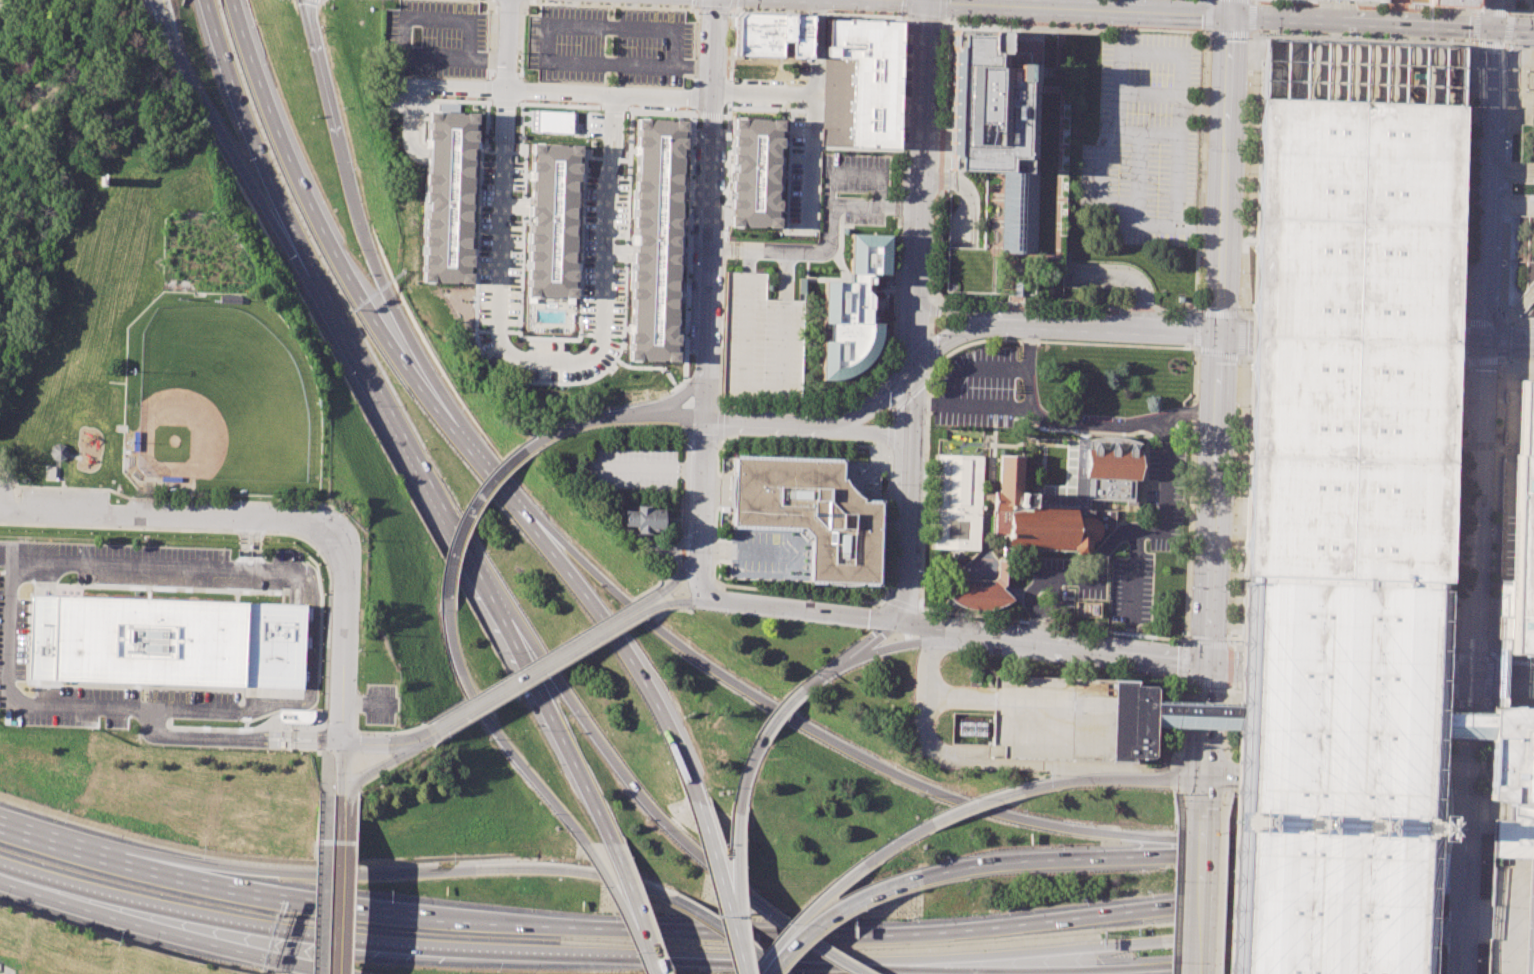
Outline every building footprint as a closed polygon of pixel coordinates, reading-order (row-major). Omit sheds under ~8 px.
[(740,12),(735,18),(734,54),(779,56),(779,41),(790,41),(789,56),(809,57),(810,15),(740,12)] [(828,18),(898,20),(898,26),(895,149),(848,148),(850,62),(827,61),(828,18)] [(954,31),(951,130),(950,170),(960,170),(986,171),(994,171),(1002,172),(1028,172),(1028,170),(1028,156),(1031,156),(1034,79),(1031,79),(1031,63),(1004,63),(1005,32),(954,31)] [(1439,731),(1442,645),(1451,363),(1453,322),(1462,47),(1263,38),(1261,100),(1255,100),(1248,313),(1247,357),(1236,721),(1228,973),(1431,973),(1439,731)] [(531,111),(578,113),(578,135),(530,134),(531,111)] [(586,112),(602,113),(602,124),(586,124),(586,112)] [(428,114),(475,115),(470,284),(424,283),(427,156),(427,143),(428,114)] [(628,362),(636,119),(684,121),(677,364),(628,362)] [(729,229),(732,120),(780,121),(777,231),(729,229)] [(530,144),(579,146),(574,300),(526,299),(530,144)] [(1002,172),(1000,252),(1035,253),(1037,170),(1028,170),(1028,172),(1002,172)] [(850,234),(890,235),(889,274),(873,274),(870,322),(882,322),(881,338),(877,351),(870,361),(861,369),(850,375),(839,379),(829,381),(822,380),(825,281),(849,282),(850,234)] [(727,272),(766,273),(765,298),(784,299),(807,299),(805,398),(724,396),(727,272)] [(1521,381),(1533,381),(1533,654),(1506,653),(1506,649),(1502,649),(1497,648),(1498,643),(1498,638),(1496,638),(1503,461),(1510,461),(1515,461),(1516,455),(1518,455),(1521,390),(1521,381)] [(1022,456),(1000,455),(998,491),(994,490),(992,534),(1007,535),(1007,547),(1071,550),(1077,555),(1085,555),(1089,550),(1090,542),(1095,540),(1099,535),(1100,526),(1097,520),(1093,516),(1093,510),(1089,509),(1089,504),(1090,498),(1132,500),(1134,480),(1138,480),(1139,451),(1134,451),(1131,444),(1127,450),(1117,450),(1113,443),(1110,449),(1100,448),(1096,443),(1092,449),(1087,449),(1088,439),(1077,439),(1073,495),(1032,493),(1032,506),(1020,506),(1022,456)] [(47,449),(53,462),(68,455),(62,443),(47,449)] [(936,454),(940,454),(979,456),(982,456),(981,496),(979,553),(933,551),(936,454)] [(731,455),(843,460),(842,479),(850,491),(862,498),(880,503),(878,583),(807,582),(810,540),(800,528),(729,526),(731,455)] [(624,510),(637,510),(637,504),(650,505),(650,509),(669,510),(668,531),(650,530),(650,535),(635,534),(636,527),(623,527),(624,510)] [(965,579),(948,597),(958,604),(972,610),(986,611),(999,607),(1013,600),(1002,588),(1006,584),(1007,561),(998,560),(998,576),(995,580),(965,579)] [(35,596),(296,605),(305,605),(302,690),(297,689),(252,688),(32,680),(35,596)] [(1076,602),(1101,603),(1100,617),(1075,616),(1076,602)] [(1113,681),(1135,682),(1135,686),(1153,687),(1155,689),(1154,718),(1153,757),(1151,759),(1132,759),(1132,764),(1110,764),(1112,704),(1113,681)] [(1529,706),(1533,706),(1533,973),(1489,973),(1494,801),(1487,801),(1491,733),(1492,711),(1500,710),(1518,708),(1518,712),(1530,711),(1529,706)]
